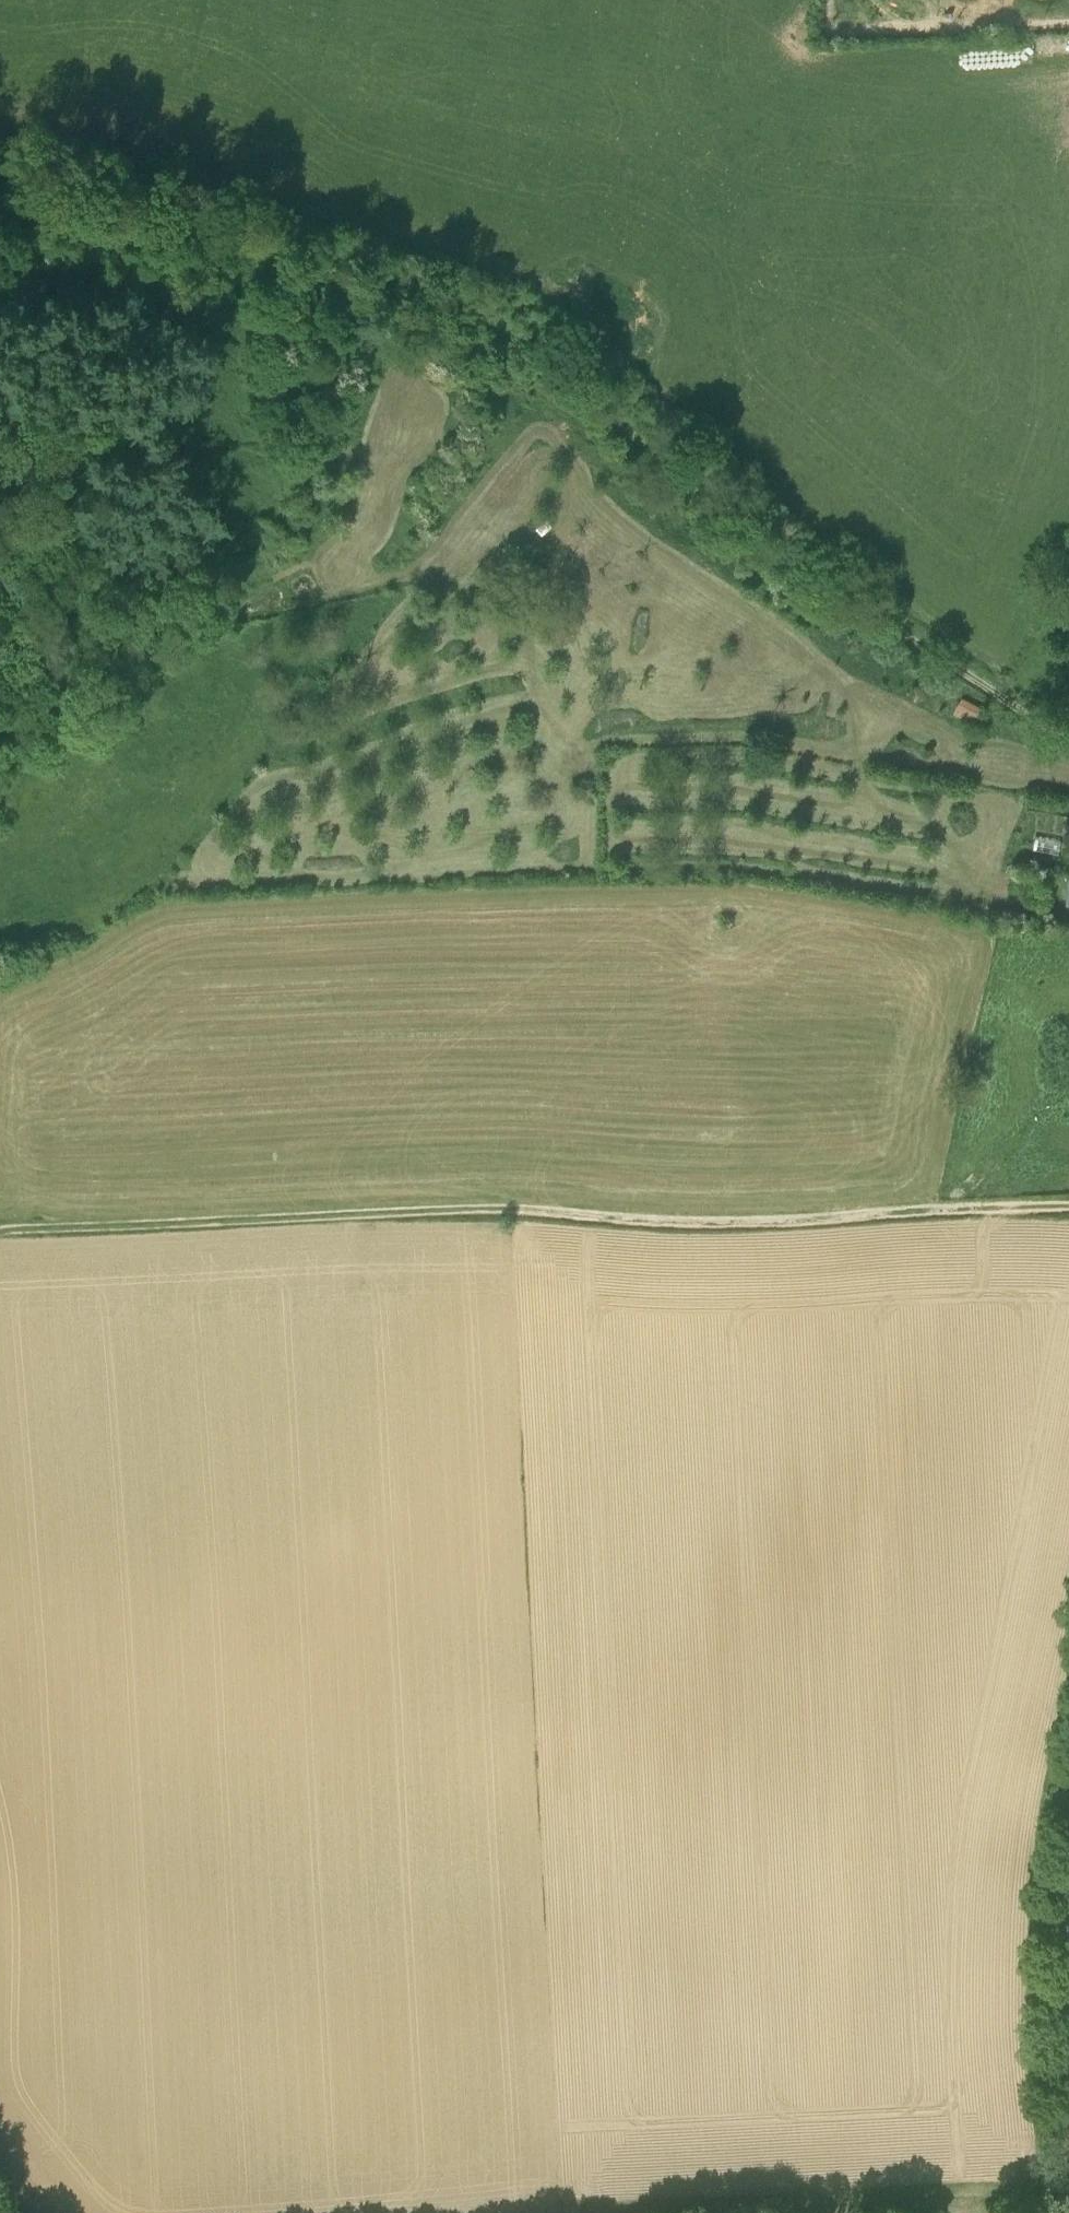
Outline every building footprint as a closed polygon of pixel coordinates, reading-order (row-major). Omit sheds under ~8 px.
[(957,713),(977,718),(982,700),(962,695),(957,713)] [(1037,846),(1062,849),(1064,837),(1038,834),(1037,846)]
